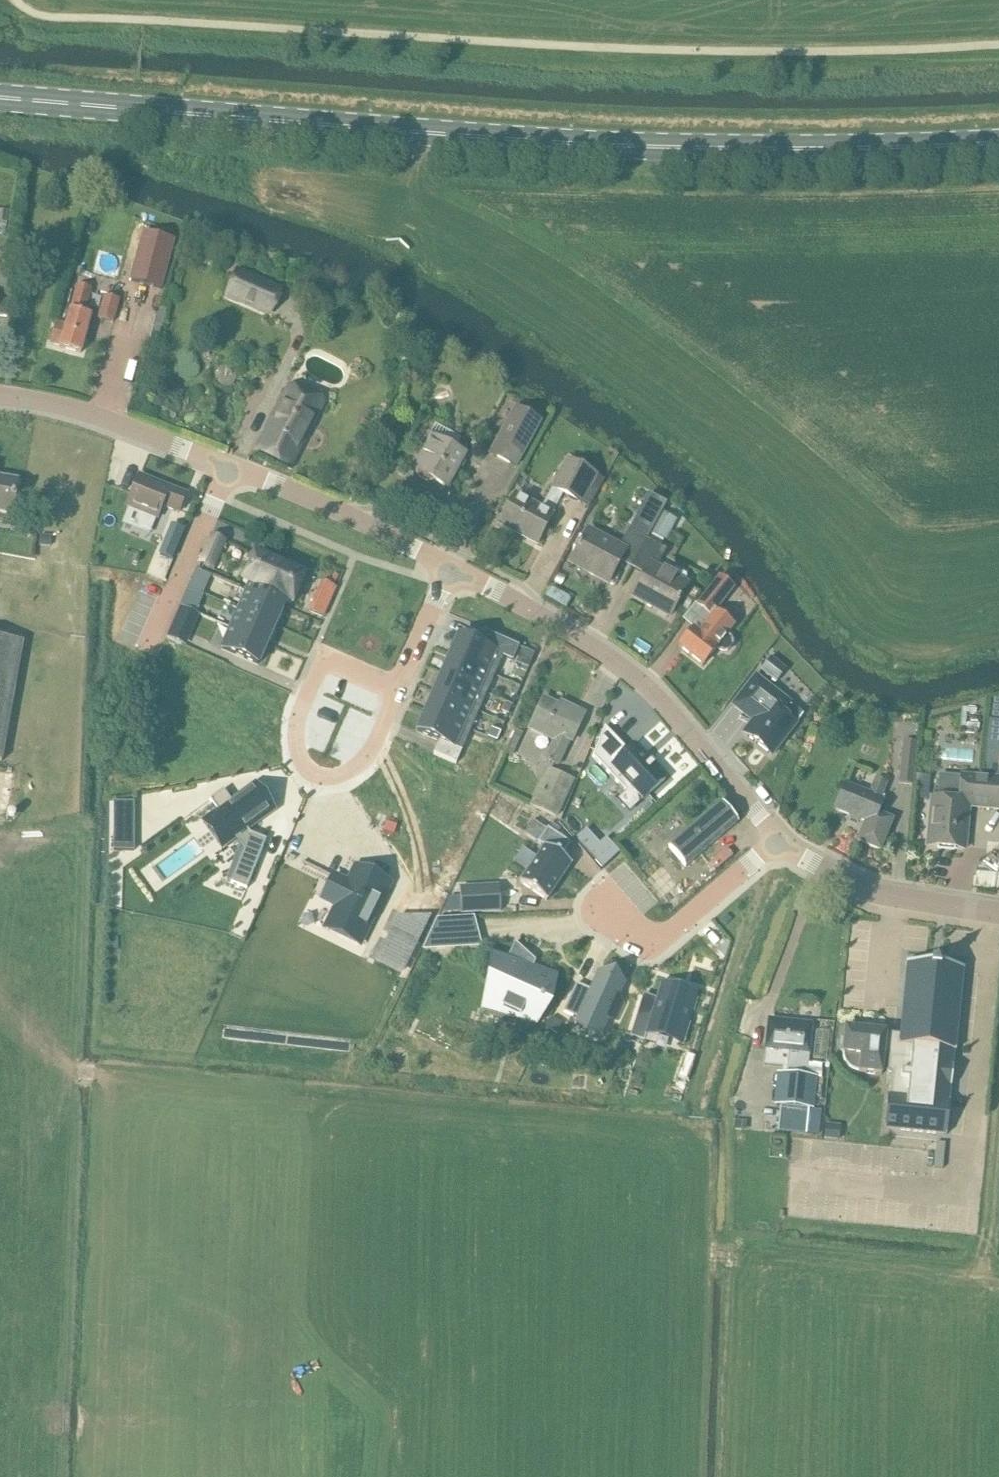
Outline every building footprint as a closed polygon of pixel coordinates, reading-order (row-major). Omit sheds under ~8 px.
[(143,233),(130,281),(161,289),(174,241),(143,233)] [(6,295),(11,258),(0,256),(0,294),(6,295)] [(237,269),(226,294),(224,297),(270,317),(282,289),(237,269)] [(81,353),(87,334),(92,314),(84,312),(91,286),(77,282),(72,305),(71,305),(66,324),(57,322),(51,344),(81,353)] [(105,296),(99,317),(98,320),(114,324),(120,300),(105,296)] [(160,307),(153,333),(161,335),(168,309),(160,307)] [(288,387),(266,432),(257,450),(290,466),(299,449),(323,403),(288,387)] [(540,423),(518,409),(491,456),(514,469),(540,423)] [(429,434),(421,449),(411,467),(418,471),(417,472),(419,477),(427,482),(433,480),(433,479),(447,487),(465,454),(429,434)] [(517,494),(510,507),(501,524),(537,544),(552,516),(563,494),(581,504),(589,508),(605,478),(598,474),(568,458),(553,486),(554,486),(542,508),(517,494)] [(140,475),(127,507),(158,519),(163,507),(179,513),(186,494),(169,487),(168,489),(156,484),(157,482),(140,475)] [(12,513),(18,482),(0,479),(0,511),(12,513)] [(663,512),(652,532),(667,540),(678,520),(663,512)] [(171,524),(159,555),(172,560),(173,560),(184,531),(185,529),(171,524)] [(589,528),(579,545),(576,551),(577,551),(571,563),(572,563),(574,559),(591,568),(588,572),(608,583),(620,561),(632,568),(648,539),(628,528),(619,545),(589,528)] [(668,550),(648,539),(632,568),(645,575),(633,597),(653,607),(655,603),(671,612),(669,616),(670,617),(676,605),(677,606),(689,584),(686,582),(687,575),(675,569),(670,573),(659,567),(668,550)] [(255,554),(243,582),(250,585),(247,592),(265,600),(280,565),(255,554)] [(131,558),(127,568),(138,573),(142,562),(131,558)] [(280,565),(265,600),(283,607),(286,600),(293,603),(305,576),(280,565)] [(197,569),(188,588),(203,594),(212,576),(197,569)] [(693,629),(692,631),(679,647),(703,665),(716,649),(720,652),(724,653),(728,653),(734,646),(733,641),(732,638),(728,635),(735,627),(717,612),(735,590),(721,578),(698,607),(712,618),(699,634),(693,629)] [(144,580),(142,585),(149,588),(151,583),(144,580)] [(322,581),(308,611),(323,617),(336,587),(322,581)] [(692,587),(686,598),(693,602),(699,591),(692,587)] [(247,592),(239,610),(275,626),(283,607),(265,600),(247,592)] [(180,606),(166,638),(186,646),(200,614),(180,606)] [(239,610),(231,628),(267,644),(275,626),(239,610)] [(231,628),(222,649),(258,665),(267,644),(231,628)] [(460,638),(454,652),(496,671),(502,656),(513,661),(519,646),(484,631),(477,645),(460,638)] [(24,642),(0,638),(0,763),(2,763),(24,642)] [(454,652),(446,671),(488,689),(496,671),(454,652)] [(772,656),(761,671),(777,683),(787,668),(772,656)] [(446,671),(438,689),(479,707),(488,689),(446,671)] [(781,716),(789,706),(755,680),(733,709),(748,720),(751,716),(757,720),(744,737),(772,758),(795,727),(781,716)] [(438,689),(430,707),(472,725),(479,707),(438,689)] [(503,698),(497,710),(506,715),(511,702),(512,702),(503,698)] [(991,700),(989,719),(986,759),(985,773),(998,774),(998,698),(991,700)] [(535,717),(532,723),(529,730),(554,742),(547,758),(560,764),(570,741),(572,741),(576,732),(585,714),(566,705),(564,709),(543,699),(535,717)] [(430,707),(419,732),(461,750),(472,725),(430,707)] [(492,728),(487,738),(497,742),(501,732),(492,728)] [(607,733),(594,759),(638,799),(660,775),(625,742),(620,749),(607,733)] [(917,742),(903,741),(900,782),(913,783),(917,742)] [(547,769),(529,807),(556,820),(574,782),(547,769)] [(917,774),(916,784),(926,785),(927,775),(917,774)] [(929,827),(928,847),(964,850),(966,830),(965,830),(966,819),(967,819),(968,806),(998,809),(998,780),(962,777),(959,801),(932,798),(929,827)] [(846,784),(843,791),(835,810),(865,822),(858,841),(880,850),(892,820),(878,814),(883,800),(881,799),(887,785),(875,780),(870,794),(846,784)] [(217,811),(203,821),(222,848),(235,839),(240,845),(244,851),(232,882),(231,883),(247,889),(267,840),(250,833),(248,830),(251,827),(251,826),(257,821),(258,822),(274,811),(271,805),(274,803),(262,787),(259,789),(255,784),(231,801),(223,790),(209,800),(217,811)] [(138,849),(138,800),(116,800),(116,849),(138,849)] [(686,867),(722,836),(737,823),(720,804),(705,817),(669,847),(686,867)] [(592,825),(582,835),(609,863),(625,848),(612,834),(606,840),(592,825)] [(545,848),(522,882),(546,899),(570,864),(559,857),(568,844),(548,830),(539,844),(545,848)] [(462,897),(450,897),(451,914),(500,911),(499,895),(475,896),(474,884),(461,885),(462,897)] [(669,891),(661,898),(671,911),(680,903),(669,891)] [(331,901),(324,920),(346,929),(338,949),(364,960),(384,911),(357,900),(355,905),(348,902),(346,908),(331,901)] [(437,920),(425,949),(450,949),(449,920),(437,920)] [(397,923),(375,968),(402,981),(431,923),(397,923)] [(490,953),(481,1011),(536,1028),(558,975),(533,967),(536,962),(515,943),(507,959),(490,953)] [(886,1034),(883,1052),(888,1053),(886,1073),(891,1074),(889,1096),(886,1129),(927,1133),(935,1134),(946,1135),(950,1101),(949,1101),(951,1080),(961,970),(945,969),(909,965),(908,965),(901,1036),(886,1034)] [(576,984),(563,1012),(576,1019),(574,1024),(602,1037),(609,1022),(618,1021),(625,1005),(620,997),(626,985),(598,972),(589,990),(576,984)] [(640,1003),(630,1037),(644,1041),(647,1030),(683,1040),(697,994),(660,983),(653,1007),(640,1003)] [(766,1049),(764,1062),(768,1063),(784,1064),(787,1065),(786,1074),(782,1073),(777,1073),(773,1105),(780,1106),(809,1109),(813,1110),(814,1098),(817,1077),(807,1076),(807,1066),(808,1062),(810,1044),(812,1024),(769,1020),(767,1040),(766,1049)] [(839,1051),(839,1054),(843,1054),(843,1057),(844,1062),(848,1067),(853,1070),(858,1072),(858,1073),(882,1076),(883,1058),(883,1052),(886,1034),(886,1032),(845,1028),(844,1038),(841,1037),(839,1051)] [(809,1112),(807,1130),(809,1131),(819,1132),(821,1113),(809,1112)] [(825,1124),(824,1139),(839,1140),(841,1125),(825,1124)] [(948,1168),(949,1142),(938,1141),(937,1167),(948,1168)]
